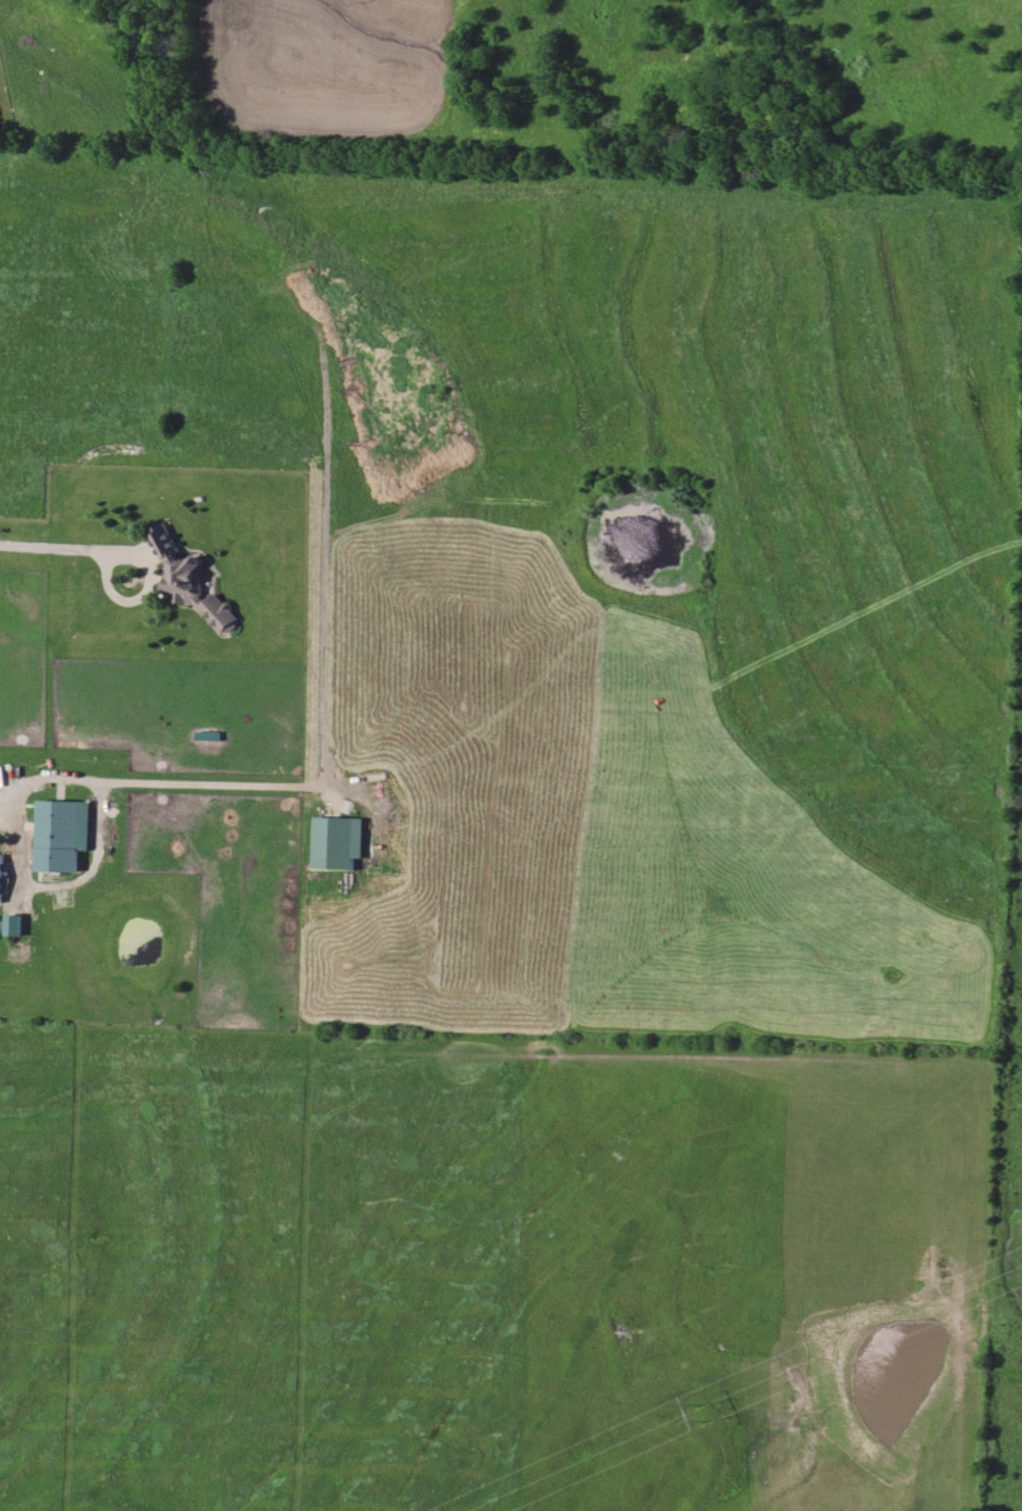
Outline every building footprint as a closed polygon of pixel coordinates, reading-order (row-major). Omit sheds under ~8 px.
[(205,594),(203,570),(200,567),(206,562),(199,553),(193,558),(182,559),(181,548),(178,543),(177,536),(167,524),(166,524),(157,532),(160,561),(168,560),(171,593),(174,593),(175,604),(195,602),(221,631),(233,630),(237,626),(236,611),(218,591),(215,593),(205,594)] [(91,850),(92,801),(38,800),(37,871),(80,872),(80,850),(91,850)] [(316,857),(365,858),(366,818),(317,817),(316,857)] [(22,914),(6,913),(6,935),(22,936),(22,914)]
